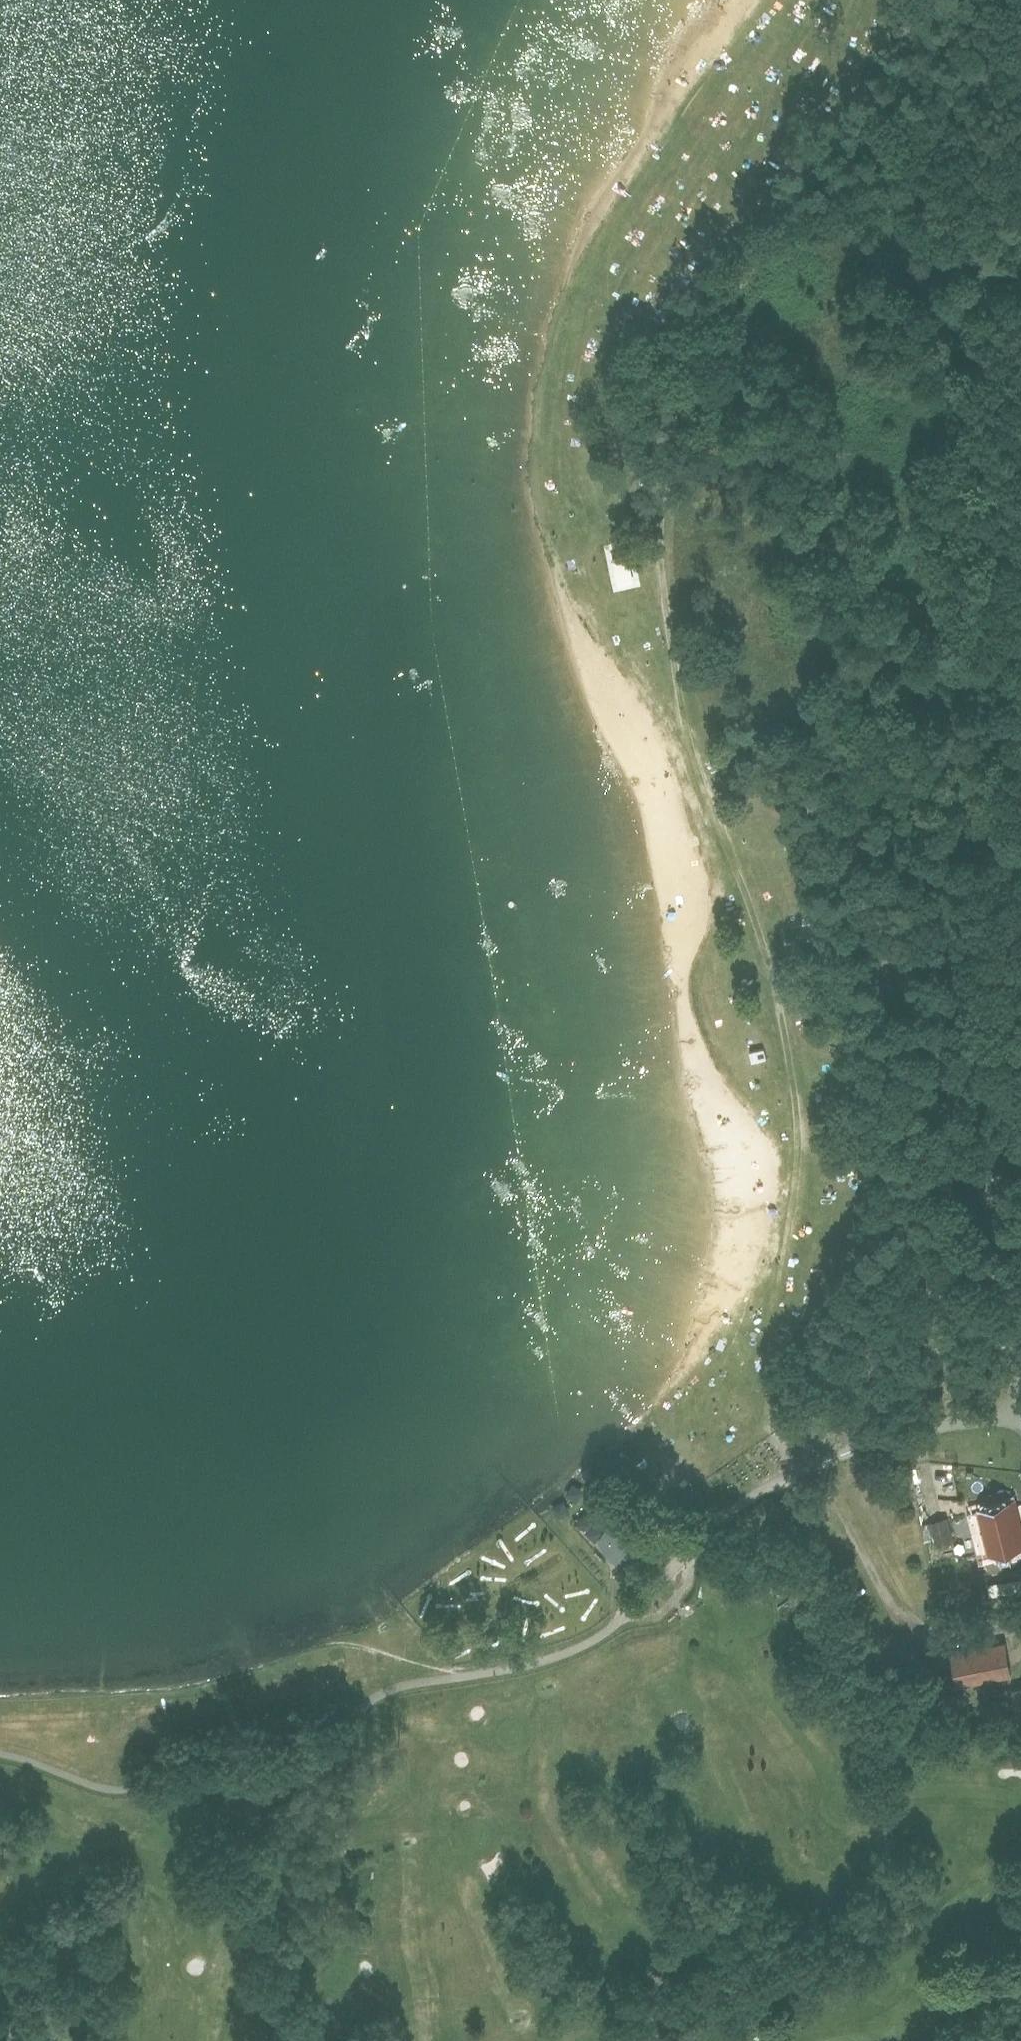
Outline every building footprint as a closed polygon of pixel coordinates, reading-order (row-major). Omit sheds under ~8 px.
[(619,582),(619,583),(631,580),(626,556),(614,558),(614,559),(616,558),(618,564),(616,565),(620,582),(619,582)] [(999,1504),(977,1510),(989,1554),(1010,1548),(999,1504)] [(607,1555),(622,1565),(638,1556),(648,1540),(640,1525),(625,1514),(608,1523),(597,1541),(607,1555)] [(926,1541),(935,1539),(936,1544),(951,1540),(945,1518),(922,1525),(926,1541)] [(1020,1590),(1020,1578),(989,1583),(990,1595),(1020,1590)] [(950,1589),(939,1591),(943,1606),(953,1604),(950,1589)] [(1004,1643),(951,1653),(957,1684),(1010,1674),(1004,1643)] [(1012,1688),(1018,1720),(1020,1719),(1020,1686),(1012,1688)]
